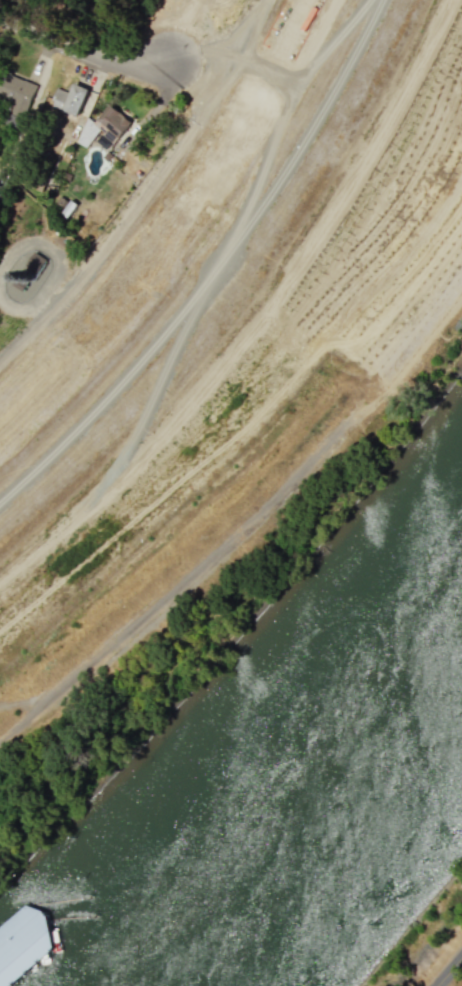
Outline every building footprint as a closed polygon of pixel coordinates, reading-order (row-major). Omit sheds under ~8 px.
[(4,110),(26,116),(35,82),(0,73),(0,94),(8,96),(4,110)] [(77,116),(87,91),(73,84),(69,93),(57,88),(50,104),(77,116)] [(74,140),(86,148),(97,131),(118,146),(134,122),(107,104),(94,122),(89,119),(74,140)] [(0,167),(0,190),(5,192),(12,171),(0,167)] [(46,259),(34,252),(25,266),(37,273),(46,259)] [(44,957),(44,940),(33,940),(33,957),(44,957)]
